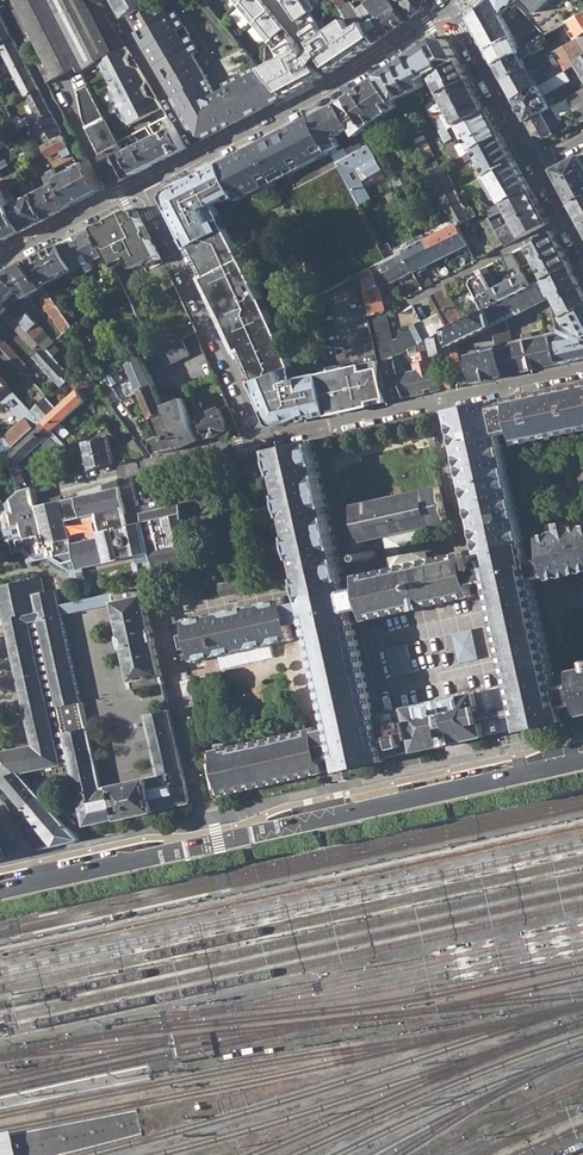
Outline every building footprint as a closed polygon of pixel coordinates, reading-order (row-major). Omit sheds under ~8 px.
[(7,4),(10,10),(48,83),(79,68),(82,73),(101,61),(126,46),(99,0),(5,0),(7,4)] [(153,1),(152,0),(117,0),(127,16),(143,7),(153,1)] [(193,55),(199,51),(175,11),(167,15),(158,0),(155,0),(153,1),(143,7),(146,12),(143,14),(149,26),(136,33),(198,142),(284,96),(261,68),(260,67),(225,86),(226,89),(216,94),(193,55)] [(250,21),(267,7),(261,0),(239,0),(235,3),(250,21)] [(310,0),(283,0),(296,18),(309,9),(314,6),(310,0)] [(341,9),(348,5),(344,0),(335,0),(341,9)] [(348,5),(341,9),(346,17),(350,23),(363,16),(377,41),(407,21),(393,0),(371,0),(369,1),(372,5),(360,13),(352,2),(348,5)] [(413,18),(424,11),(425,4),(427,0),(401,0),(413,18)] [(520,47),(499,11),(513,0),(489,0),(470,17),(472,21),(483,41),(496,63),(521,49),(520,47)] [(537,24),(522,38),(526,44),(539,37),(570,19),(582,11),(582,2),(582,0),(514,0),(537,24)] [(0,8),(0,41),(11,36),(12,35),(1,15),(10,10),(7,4),(0,8)] [(283,27),(267,7),(250,21),(266,41),(271,37),(283,27)] [(309,9),(296,18),(311,41),(325,32),(309,9)] [(581,35),(582,34),(582,11),(570,19),(581,35)] [(346,17),(325,32),(311,41),(315,47),(323,58),(331,70),(377,41),(363,16),(350,23),(346,17)] [(287,55),(301,48),(283,27),(271,37),(287,55)] [(565,71),(580,62),(582,61),(582,34),(581,35),(568,43),(554,51),(561,64),(565,71)] [(399,104),(399,105),(409,100),(406,95),(427,83),(424,77),(461,58),(451,39),(450,38),(443,36),(437,35),(380,74),(399,104)] [(0,41),(0,55),(2,54),(11,70),(25,63),(11,36),(0,41)] [(504,79),(530,65),(524,56),(534,50),(535,52),(544,46),(539,37),(526,44),(520,47),(521,49),(496,63),(504,79)] [(554,51),(568,43),(565,39),(545,50),(548,55),(554,51)] [(126,46),(101,61),(113,84),(110,86),(119,103),(123,101),(126,106),(122,108),(130,125),(162,109),(126,46)] [(312,51),(307,56),(316,66),(320,62),(323,58),(315,47),(312,51)] [(307,56),(301,48),(287,55),(261,68),(284,96),(323,75),(316,66),(307,56)] [(534,57),(537,61),(548,55),(545,50),(534,57)] [(515,99),(538,86),(534,77),(561,64),(554,51),(548,55),(537,61),(530,65),(504,79),(515,99)] [(430,89),(434,97),(471,77),(461,58),(424,77),(427,83),(430,89)] [(11,70),(25,97),(39,90),(25,63),(11,70)] [(527,121),(565,100),(563,95),(562,93),(548,102),(545,96),(571,82),(565,71),(538,86),(515,99),(527,121)] [(369,125),(399,104),(380,74),(348,97),(369,125)] [(434,97),(450,126),(459,122),(488,108),(487,106),(471,77),(434,97)] [(113,169),(120,181),(135,173),(124,154),(118,142),(95,98),(88,86),(78,91),(81,118),(110,171),(113,169)] [(434,97),(430,89),(427,91),(432,102),(429,104),(446,140),(455,136),(450,126),(434,97)] [(27,116),(31,123),(51,112),(39,90),(25,97),(30,106),(34,113),(27,116)] [(409,125),(414,134),(423,129),(416,117),(413,119),(407,109),(427,99),(423,93),(409,100),(399,105),(409,125)] [(577,93),(568,98),(574,109),(580,122),(582,121),(582,105),(577,93)] [(126,139),(102,94),(95,98),(118,142),(126,139)] [(351,127),(356,134),(366,127),(369,125),(348,97),(337,102),(351,127)] [(565,100),(527,121),(536,136),(553,137),(567,130),(562,120),(559,121),(557,118),(565,115),(574,109),(568,98),(565,100)] [(351,127),(337,102),(313,114),(332,149),(337,146),(341,144),(335,134),(351,127)] [(24,110),(27,116),(34,113),(30,106),(24,110)] [(461,147),(464,153),(476,147),(502,134),(488,108),(459,122),(467,138),(458,143),(461,147)] [(40,133),(43,138),(49,135),(51,139),(62,133),(51,112),(31,123),(30,124),(36,135),(40,133)] [(312,255),(329,289),(363,271),(375,265),(389,258),(382,245),(360,202),(358,198),(354,191),(352,187),(345,173),(338,160),(332,149),(313,114),(220,162),(236,192),(239,199),(290,173),(297,187),(294,188),(325,248),(312,255)] [(572,127),(565,115),(557,118),(559,121),(562,120),(567,130),(572,127)] [(162,121),(168,131),(173,128),(167,118),(162,121)] [(14,122),(18,130),(23,128),(19,120),(14,122)] [(399,130),(421,174),(432,169),(428,162),(426,158),(418,142),(414,134),(409,125),(399,130)] [(29,150),(31,154),(37,151),(24,127),(23,128),(18,130),(29,150)] [(168,131),(130,151),(124,154),(135,173),(185,148),(173,128),(168,131)] [(43,138),(47,145),(63,136),(62,133),(51,139),(49,135),(43,138)] [(502,134),(476,147),(479,152),(483,160),(484,163),(486,166),(478,169),(482,177),(484,176),(490,173),(516,160),(515,158),(502,134)] [(44,147),(55,168),(75,157),(63,136),(47,145),(44,147)] [(418,142),(426,158),(435,154),(426,137),(418,142)] [(128,147),(127,142),(126,139),(118,142),(124,154),(130,151),(128,147)] [(357,149),(338,160),(345,173),(352,187),(354,191),(366,186),(362,178),(367,175),(370,180),(383,172),(366,139),(361,142),(362,145),(359,147),(358,144),(355,146),(357,149)] [(332,149),(338,160),(357,149),(355,146),(354,144),(346,149),(345,147),(339,150),(337,146),(332,149)] [(441,154),(445,163),(456,157),(458,156),(464,153),(461,147),(452,152),(450,149),(441,154)] [(464,153),(458,156),(461,163),(479,152),(476,147),(464,153)] [(20,154),(22,159),(31,154),(29,150),(20,154)] [(582,198),(582,153),(553,169),(570,201),(572,205),(582,198)] [(48,187),(45,182),(33,188),(30,183),(42,176),(31,154),(22,159),(14,163),(18,171),(45,219),(61,211),(48,187)] [(438,157),(428,162),(432,169),(432,170),(442,165),(438,157)] [(456,157),(445,163),(448,167),(458,162),(456,157)] [(499,191),(503,199),(531,188),(516,160),(490,173),(495,183),(499,191)] [(9,166),(6,161),(0,165),(0,171),(9,166)] [(89,162),(60,178),(74,204),(103,189),(89,162)] [(222,312),(268,421),(269,421),(276,426),(304,416),(305,419),(391,400),(382,362),(382,359),(330,371),(329,366),(300,372),(302,377),(297,378),(294,368),(263,297),(265,296),(257,281),(255,282),(215,202),(236,192),(220,162),(166,190),(167,193),(165,195),(165,198),(222,312)] [(459,189),(448,167),(445,163),(442,165),(432,170),(445,195),(459,189)] [(48,187),(61,211),(74,204),(60,178),(58,174),(56,170),(51,173),(56,183),(48,187)] [(5,200),(11,196),(7,189),(17,183),(24,196),(27,197),(9,206),(23,230),(45,219),(18,171),(2,180),(0,176),(0,190),(5,199),(5,200)] [(407,171),(393,177),(397,185),(411,178),(407,171)] [(45,182),(42,176),(30,183),(33,188),(45,182)] [(486,182),(484,176),(482,177),(465,186),(468,191),(486,182)] [(495,193),(499,191),(495,183),(491,185),(495,193)] [(360,202),(371,196),(366,186),(354,191),(358,198),(360,202)] [(486,209),(490,216),(507,207),(514,220),(497,228),(505,244),(549,222),(531,188),(503,199),(486,209)] [(459,222),(460,223),(483,210),(480,203),(469,207),(459,189),(445,195),(451,206),(456,216),(459,222)] [(5,239),(23,230),(9,206),(5,200),(5,199),(0,190),(0,231),(5,239)] [(582,225),(582,198),(572,205),(574,209),(582,225)] [(437,215),(417,225),(416,226),(421,234),(456,216),(451,206),(436,213),(437,215)] [(161,259),(137,210),(131,208),(93,228),(106,252),(112,264),(128,256),(133,267),(149,260),(151,264),(161,259)] [(480,236),(487,233),(496,228),(490,216),(486,209),(483,210),(460,223),(469,242),(476,256),(485,255),(489,253),(480,236)] [(449,253),(469,242),(460,223),(459,222),(439,233),(449,253)] [(60,245),(74,269),(86,262),(90,270),(95,267),(91,259),(103,254),(106,252),(93,228),(60,245)] [(497,228),(496,228),(487,233),(496,249),(505,244),(497,228)] [(513,251),(518,260),(524,258),(532,253),(539,266),(535,266),(530,270),(525,273),(532,285),(545,279),(572,265),(554,232),(553,230),(513,251)] [(427,239),(436,259),(449,253),(439,233),(427,239)] [(405,250),(415,269),(436,259),(427,239),(405,250)] [(389,258),(405,250),(402,243),(393,248),(389,241),(382,245),(389,258)] [(28,261),(43,284),(69,271),(74,279),(71,281),(80,297),(87,292),(84,287),(77,274),(74,269),(60,245),(28,261)] [(389,258),(375,265),(383,280),(390,277),(392,281),(415,269),(405,250),(389,258)] [(519,274),(499,285),(492,288),(500,302),(532,285),(525,273),(519,262),(518,260),(513,251),(505,254),(510,262),(513,264),(519,274)] [(112,264),(106,252),(103,254),(105,259),(108,263),(105,264),(109,273),(112,278),(118,275),(112,264)] [(519,262),(525,273),(530,270),(524,258),(518,260),(519,262)] [(455,264),(457,269),(466,265),(464,260),(455,264)] [(46,348),(54,340),(21,303),(17,306),(15,305),(29,292),(40,286),(46,294),(40,299),(63,332),(71,324),(69,322),(47,290),(43,284),(28,261),(9,271),(0,280),(0,298),(41,343),(45,347),(46,348)] [(483,273),(492,288),(499,285),(487,264),(480,268),(483,273)] [(363,271),(365,278),(375,275),(378,283),(383,280),(375,265),(363,271)] [(559,331),(555,332),(562,362),(582,357),(582,286),(572,265),(545,279),(552,292),(569,322),(564,330),(559,331)] [(85,270),(77,274),(84,287),(91,283),(85,270)] [(476,307),(479,313),(489,307),(500,302),(492,288),(483,273),(473,278),(472,284),(482,303),(476,307)] [(386,309),(378,283),(375,275),(365,278),(368,289),(365,291),(371,312),(386,309)] [(421,280),(424,287),(432,283),(428,276),(421,280)] [(489,307),(493,324),(506,317),(547,295),(552,292),(545,279),(532,285),(500,302),(489,307)] [(47,290),(69,322),(76,318),(57,284),(47,290)] [(450,327),(464,320),(445,286),(432,293),(442,311),(449,325),(450,327)] [(41,343),(0,298),(0,317),(4,313),(6,317),(36,348),(41,343)] [(498,347),(505,375),(562,362),(555,332),(559,331),(553,305),(545,310),(550,333),(533,337),(532,331),(523,333),(524,340),(512,343),(506,317),(493,324),(494,331),(497,342),(498,347)] [(455,344),(493,324),(489,307),(479,313),(464,320),(450,327),(447,329),(452,351),(460,385),(467,383),(455,344)] [(393,339),(386,309),(371,312),(382,359),(382,362),(420,342),(412,327),(398,334),(398,338),(393,339)] [(449,325),(442,311),(422,321),(430,337),(447,329),(450,327),(449,325)] [(412,327),(420,342),(430,337),(422,321),(412,326),(412,327)] [(382,362),(391,400),(452,386),(449,373),(435,376),(433,366),(434,357),(452,351),(447,329),(430,337),(420,342),(382,362)] [(497,342),(494,331),(487,332),(490,343),(492,343),(497,342)] [(21,368),(27,363),(0,334),(0,345),(21,368)] [(150,373),(189,354),(181,338),(143,356),(150,373)] [(0,345),(0,353),(24,379),(28,375),(21,368),(0,345)] [(46,348),(45,347),(36,356),(60,382),(69,373),(46,348)] [(505,375),(498,347),(493,348),(469,353),(474,382),(505,375)] [(130,363),(141,390),(154,384),(150,373),(143,356),(130,363)] [(104,375),(111,385),(121,379),(116,369),(104,375)] [(76,381),(82,388),(95,380),(90,373),(76,381)] [(7,388),(10,385),(0,374),(0,394),(7,388)] [(44,421),(52,429),(86,398),(85,396),(100,386),(95,380),(82,388),(72,397),(59,408),(44,421)] [(510,396),(517,429),(520,438),(518,439),(518,441),(520,441),(521,443),(523,443),(523,441),(582,428),(582,381),(514,395),(514,394),(510,396)] [(154,384),(141,390),(144,396),(152,416),(165,410),(163,406),(154,384)] [(4,436),(15,448),(25,438),(44,421),(35,411),(27,403),(26,402),(10,385),(7,388),(0,394),(0,398),(5,404),(8,402),(23,419),(4,436)] [(134,402),(144,396),(141,390),(130,394),(134,402)] [(126,407),(134,402),(130,394),(124,397),(120,398),(126,407)] [(65,395),(55,404),(59,408),(72,397),(70,395),(67,397),(65,395)] [(501,398),(493,400),(500,433),(509,431),(517,429),(510,396),(501,398)] [(27,403),(35,411),(40,407),(32,398),(27,403)] [(49,398),(40,407),(35,411),(44,421),(59,408),(55,404),(49,398)] [(165,410),(180,447),(200,440),(183,398),(163,406),(165,410)] [(488,578),(490,587),(487,588),(488,591),(490,590),(509,682),(518,728),(521,731),(523,730),(523,729),(563,720),(563,721),(566,720),(565,718),(557,675),(557,672),(555,673),(535,580),(534,577),(529,557),(525,538),(527,537),(526,535),(524,535),(523,529),(504,445),(506,444),(505,441),(502,442),(501,436),(500,433),(493,400),(493,398),(491,399),(491,400),(452,409),(451,407),(448,409),(459,452),(457,453),(458,454),(460,454),(475,520),(479,539),(480,545),(478,546),(479,549),(481,548),(483,557),(477,558),(476,552),(469,553),(471,560),(466,561),(471,582),(488,578)] [(228,403),(220,407),(226,424),(235,421),(228,403)] [(228,429),(226,424),(220,407),(199,414),(208,436),(228,429)] [(147,439),(156,453),(157,453),(180,447),(165,410),(152,416),(158,430),(153,432),(155,436),(147,439)] [(44,421),(25,438),(35,449),(43,441),(49,435),(54,441),(59,446),(62,449),(67,444),(52,429),(44,421)] [(6,455),(15,448),(4,436),(0,432),(0,448),(6,455)] [(67,438),(71,445),(83,438),(81,435),(78,437),(75,434),(67,438)] [(50,445),(54,441),(49,435),(43,441),(47,444),(50,445)] [(6,455),(18,485),(26,482),(19,464),(35,449),(25,438),(15,448),(6,455)] [(89,464),(67,470),(68,475),(115,462),(110,438),(84,443),(84,444),(82,445),(82,449),(86,448),(89,464)] [(122,446),(131,458),(147,455),(135,438),(122,446)] [(381,762),(384,762),(383,760),(386,759),(385,758),(374,714),(368,687),(370,686),(370,684),(367,684),(353,622),(355,622),(354,619),(353,620),(351,612),(346,590),(344,580),(346,579),(345,578),(345,576),(343,577),(342,569),(340,563),(340,561),(323,485),(325,485),(324,481),(322,482),(318,464),(313,441),(315,441),(315,439),(313,439),(312,438),(311,438),(311,441),(274,449),(273,448),(271,448),(271,447),(267,450),(267,451),(270,451),(279,491),(277,492),(278,495),(280,495),(298,580),(300,586),(298,587),(298,590),(300,589),(302,596),(307,616),(309,629),(308,629),(308,632),(310,632),(330,723),(328,723),(329,727),(331,726),(332,732),(335,742),(338,759),(340,766),(338,766),(341,771),(343,771),(343,769),(348,768),(381,760),(381,762)] [(367,473),(403,465),(399,447),(363,455),(367,473)] [(52,470),(55,479),(68,475),(67,470),(65,466),(52,470)] [(42,473),(45,482),(55,479),(52,470),(42,473)] [(41,560),(50,558),(52,559),(53,564),(61,569),(66,567),(70,571),(84,567),(136,556),(150,552),(151,559),(153,566),(193,557),(182,506),(141,515),(144,525),(130,528),(118,477),(60,494),(62,499),(36,505),(35,502),(32,486),(20,490),(12,497),(16,511),(11,512),(15,527),(22,525),(25,536),(13,538),(17,554),(28,551),(29,553),(41,560)] [(386,537),(423,529),(423,526),(444,521),(444,523),(447,522),(446,520),(448,520),(447,518),(446,518),(438,486),(440,486),(438,482),(436,483),(436,484),(356,503),(356,502),(354,502),(354,504),(353,504),(353,506),(354,506),(362,537),(361,538),(362,540),(363,540),(363,542),(365,541),(365,539),(386,534),(386,537)] [(35,502),(36,505),(62,499),(60,494),(41,500),(35,502)] [(150,509),(151,513),(182,506),(181,503),(150,509)] [(544,554),(549,574),(547,574),(550,579),(551,578),(552,578),(552,576),(582,569),(582,523),(574,525),(572,517),(558,520),(559,528),(541,532),(541,531),(539,531),(539,533),(538,533),(539,538),(544,554)] [(429,551),(423,529),(386,537),(387,541),(388,544),(386,545),(387,548),(388,547),(391,555),(389,556),(389,559),(391,559),(392,561),(393,567),(430,558),(429,551)] [(473,591),(471,582),(466,561),(464,552),(467,552),(466,549),(464,550),(464,548),(462,548),(462,550),(430,558),(393,567),(362,574),(362,572),(358,575),(358,577),(360,577),(362,586),(367,608),(369,617),(367,617),(367,619),(371,620),(371,618),(472,594),(473,597),(475,596),(474,593),(476,593),(475,591),(473,591)] [(372,562),(373,561),(375,560),(375,558),(375,556),(375,555),(374,553),(373,552),(372,552),(370,551),(368,552),(367,553),(365,554),(365,556),(365,558),(365,559),(367,561),(368,562),(370,562),(372,562)] [(136,556),(137,562),(151,559),(150,552),(136,556)] [(537,555),(529,557),(534,577),(541,576),(547,574),(549,574),(544,554),(537,555)] [(84,567),(70,571),(73,585),(87,582),(84,567)] [(175,578),(173,570),(163,572),(164,580),(175,578)] [(20,774),(71,763),(85,825),(156,811),(156,809),(190,801),(169,709),(146,714),(160,774),(103,787),(89,727),(87,727),(62,614),(60,604),(59,597),(57,589),(46,592),(44,585),(43,578),(32,581),(31,579),(0,585),(0,599),(32,744),(9,749),(8,746),(0,748),(0,752),(1,753),(5,757),(8,760),(20,774)] [(221,583),(224,595),(242,591),(239,579),(221,583)] [(121,591),(111,593),(114,603),(121,635),(118,636),(122,649),(124,649),(134,689),(164,683),(160,668),(154,638),(150,620),(142,586),(121,591)] [(354,588),(346,590),(351,612),(359,610),(367,608),(362,586),(354,588)] [(281,590),(187,612),(186,610),(185,611),(183,611),(184,613),(183,613),(184,616),(185,616),(188,629),(181,630),(184,645),(191,643),(194,654),(192,655),(193,657),(195,657),(195,659),(197,659),(197,657),(217,652),(220,665),(272,654),(269,640),(292,635),(292,638),(294,638),(294,635),(296,635),(295,632),(294,633),(291,620),(289,610),(286,600),(285,590),(284,590),(283,588),(282,588),(281,589),(281,590)] [(111,593),(60,604),(62,614),(114,603),(111,593)] [(299,618),(307,616),(302,596),(295,598),(286,600),(289,610),(291,620),(299,618)] [(579,715),(582,714),(582,666),(572,669),(572,667),(569,668),(568,669),(568,672),(579,715)] [(563,674),(557,675),(565,718),(579,715),(568,672),(563,674)] [(502,684),(477,690),(487,735),(512,729),(518,728),(509,682),(502,684)] [(405,707),(415,751),(418,750),(446,744),(461,740),(487,735),(477,690),(405,707)] [(385,758),(415,751),(405,707),(374,714),(385,758)] [(324,769),(323,762),(315,730),(317,729),(317,727),(315,728),(315,726),(312,726),(312,728),(217,750),(217,748),(214,748),(215,750),(213,750),(214,753),(215,753),(216,754),(205,757),(214,797),(225,794),(226,796),(228,796),(227,794),(322,772),(322,773),(326,773),(326,768),(324,769)] [(323,728),(317,729),(315,730),(323,762),(330,761),(338,759),(335,742),(332,732),(331,726),(329,727),(323,728)] [(0,766),(0,772),(4,777),(0,780),(0,781),(20,806),(33,795),(32,793),(36,790),(20,774),(8,760),(0,766)] [(20,806),(22,808),(39,794),(36,790),(32,793),(33,795),(20,806)] [(22,808),(54,845),(81,839),(70,827),(60,816),(58,814),(41,795),(39,794),(22,808)] [(41,795),(58,814),(60,812),(43,794),(41,795)] [(10,811),(16,819),(21,815),(15,808),(10,811)] [(60,816),(70,827),(78,825),(65,812),(60,816)] [(20,824),(25,819),(21,815),(16,819),(20,824)] [(20,824),(38,849),(48,846),(25,819),(20,824)] [(122,891),(121,886),(109,889),(98,891),(99,896),(122,891)] [(104,918),(105,923),(117,920),(128,917),(127,913),(104,918)]
